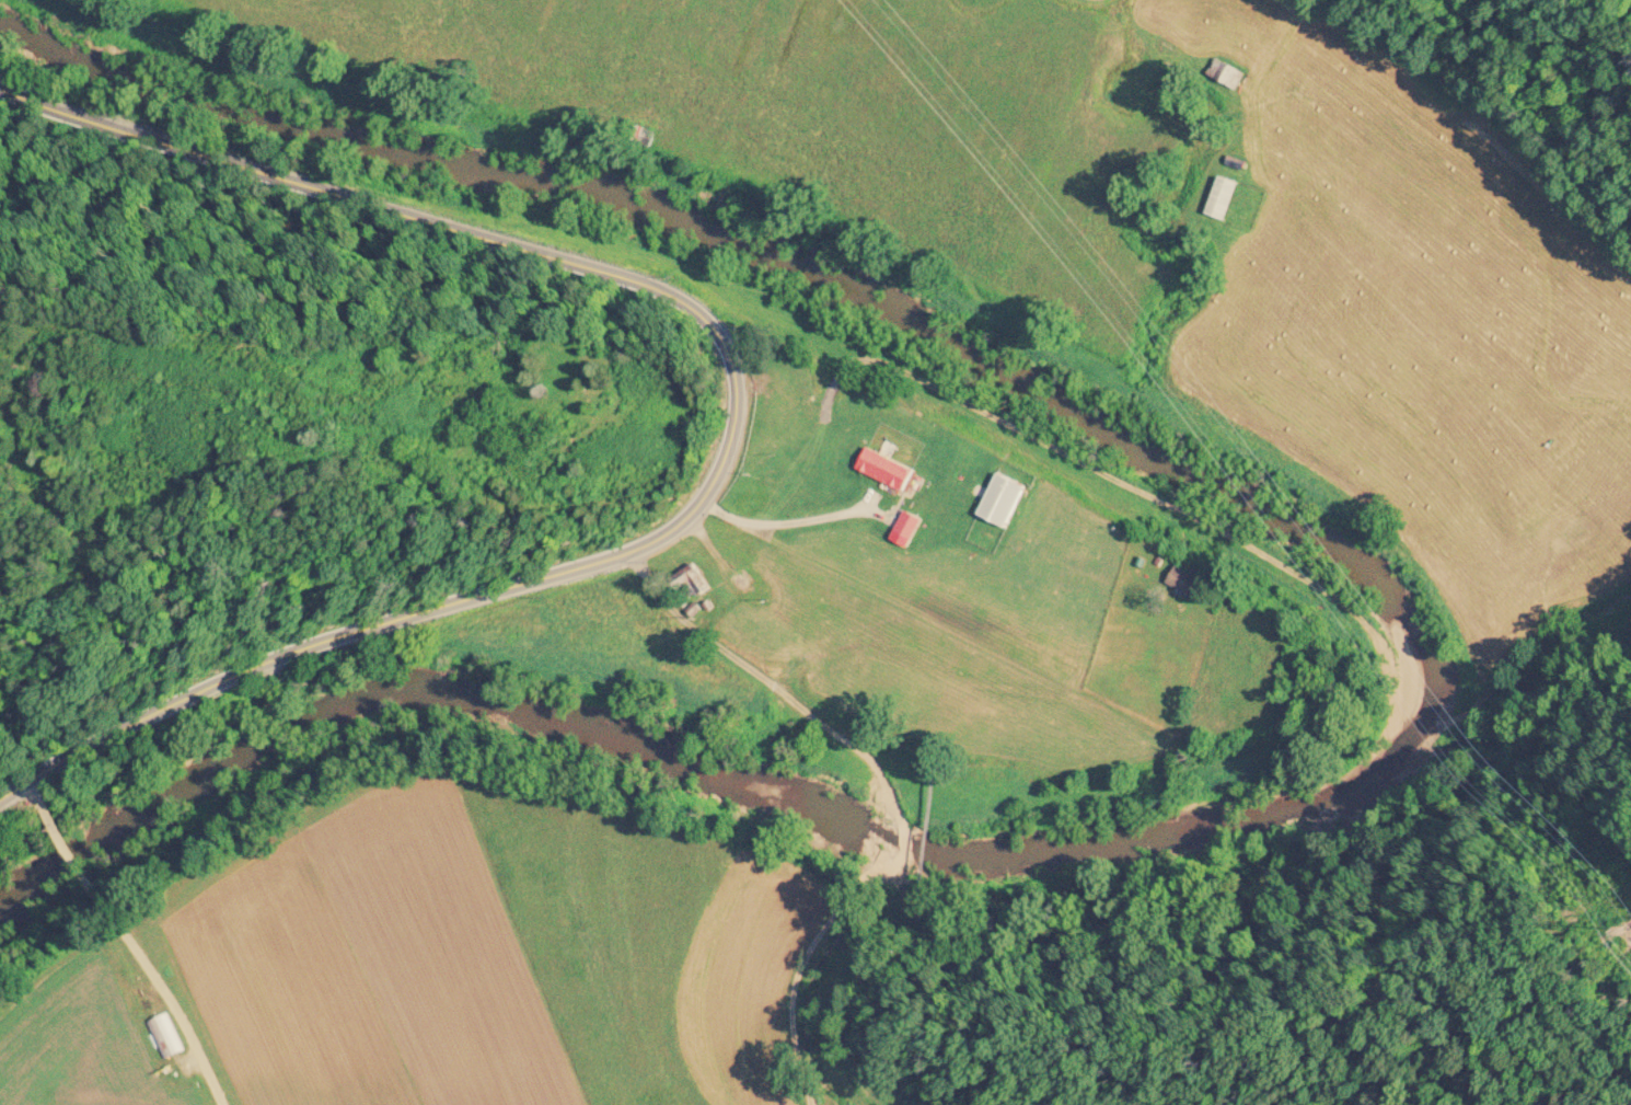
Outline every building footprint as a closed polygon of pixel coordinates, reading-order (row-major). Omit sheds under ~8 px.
[(1208,76),(1238,91),(1247,73),(1217,58),(1208,76)] [(1228,221),(1240,183),(1221,177),(1208,215),(1228,221)] [(860,470),(908,493),(918,471),(870,449),(860,470)] [(1013,530),(1029,486),(1000,476),(984,519),(1013,530)] [(710,594),(699,564),(678,572),(688,602),(710,594)] [(1196,601),(1208,585),(1184,567),(1172,583),(1196,601)] [(184,1051),(165,1014),(145,1024),(164,1061),(184,1051)]
